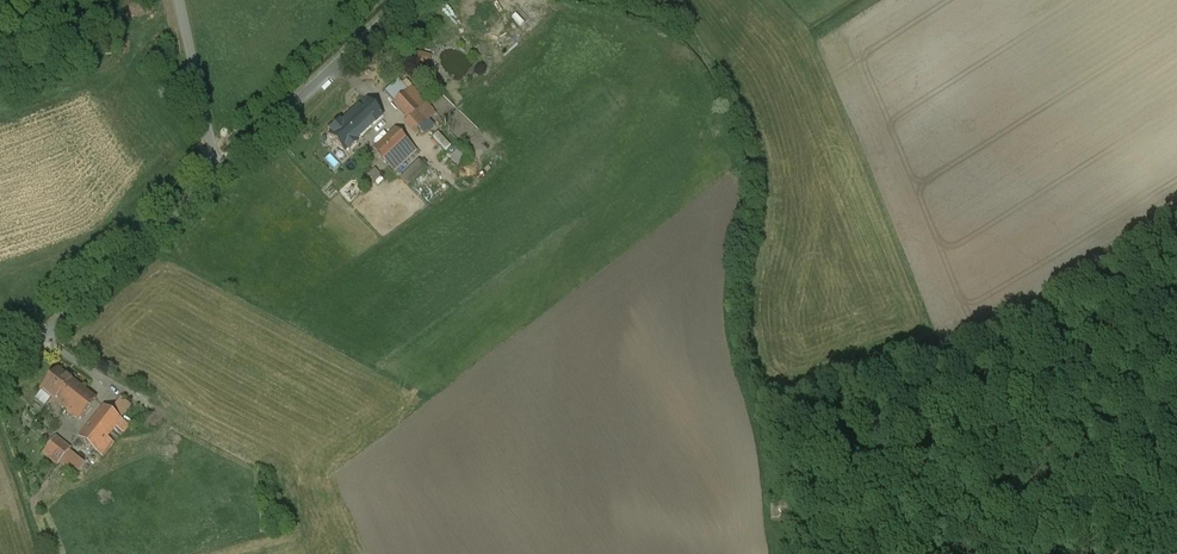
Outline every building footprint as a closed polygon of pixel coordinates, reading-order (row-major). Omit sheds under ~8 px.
[(433,66),(436,55),(422,51),(419,62),(433,66)] [(392,92),(389,89),(385,93),(424,135),(432,128),(427,123),(431,119),(421,107),(419,109),(398,87),(392,92)] [(368,100),(351,116),(356,122),(357,121),(367,131),(383,117),(368,100)] [(346,151),(367,131),(357,121),(356,122),(351,116),(332,134),(346,151)] [(412,148),(395,130),(375,150),(392,167),(412,148)] [(460,164),(470,158),(464,149),(454,154),(460,164)] [(426,168),(419,160),(401,177),(408,185),(426,168)] [(380,175),(375,169),(368,176),(374,182),(380,175)] [(96,399),(61,371),(43,393),(78,421),(96,399)] [(123,419),(104,406),(78,438),(102,456),(113,441),(107,438),(123,419)] [(56,437),(42,455),(56,466),(71,449),(56,437)]
